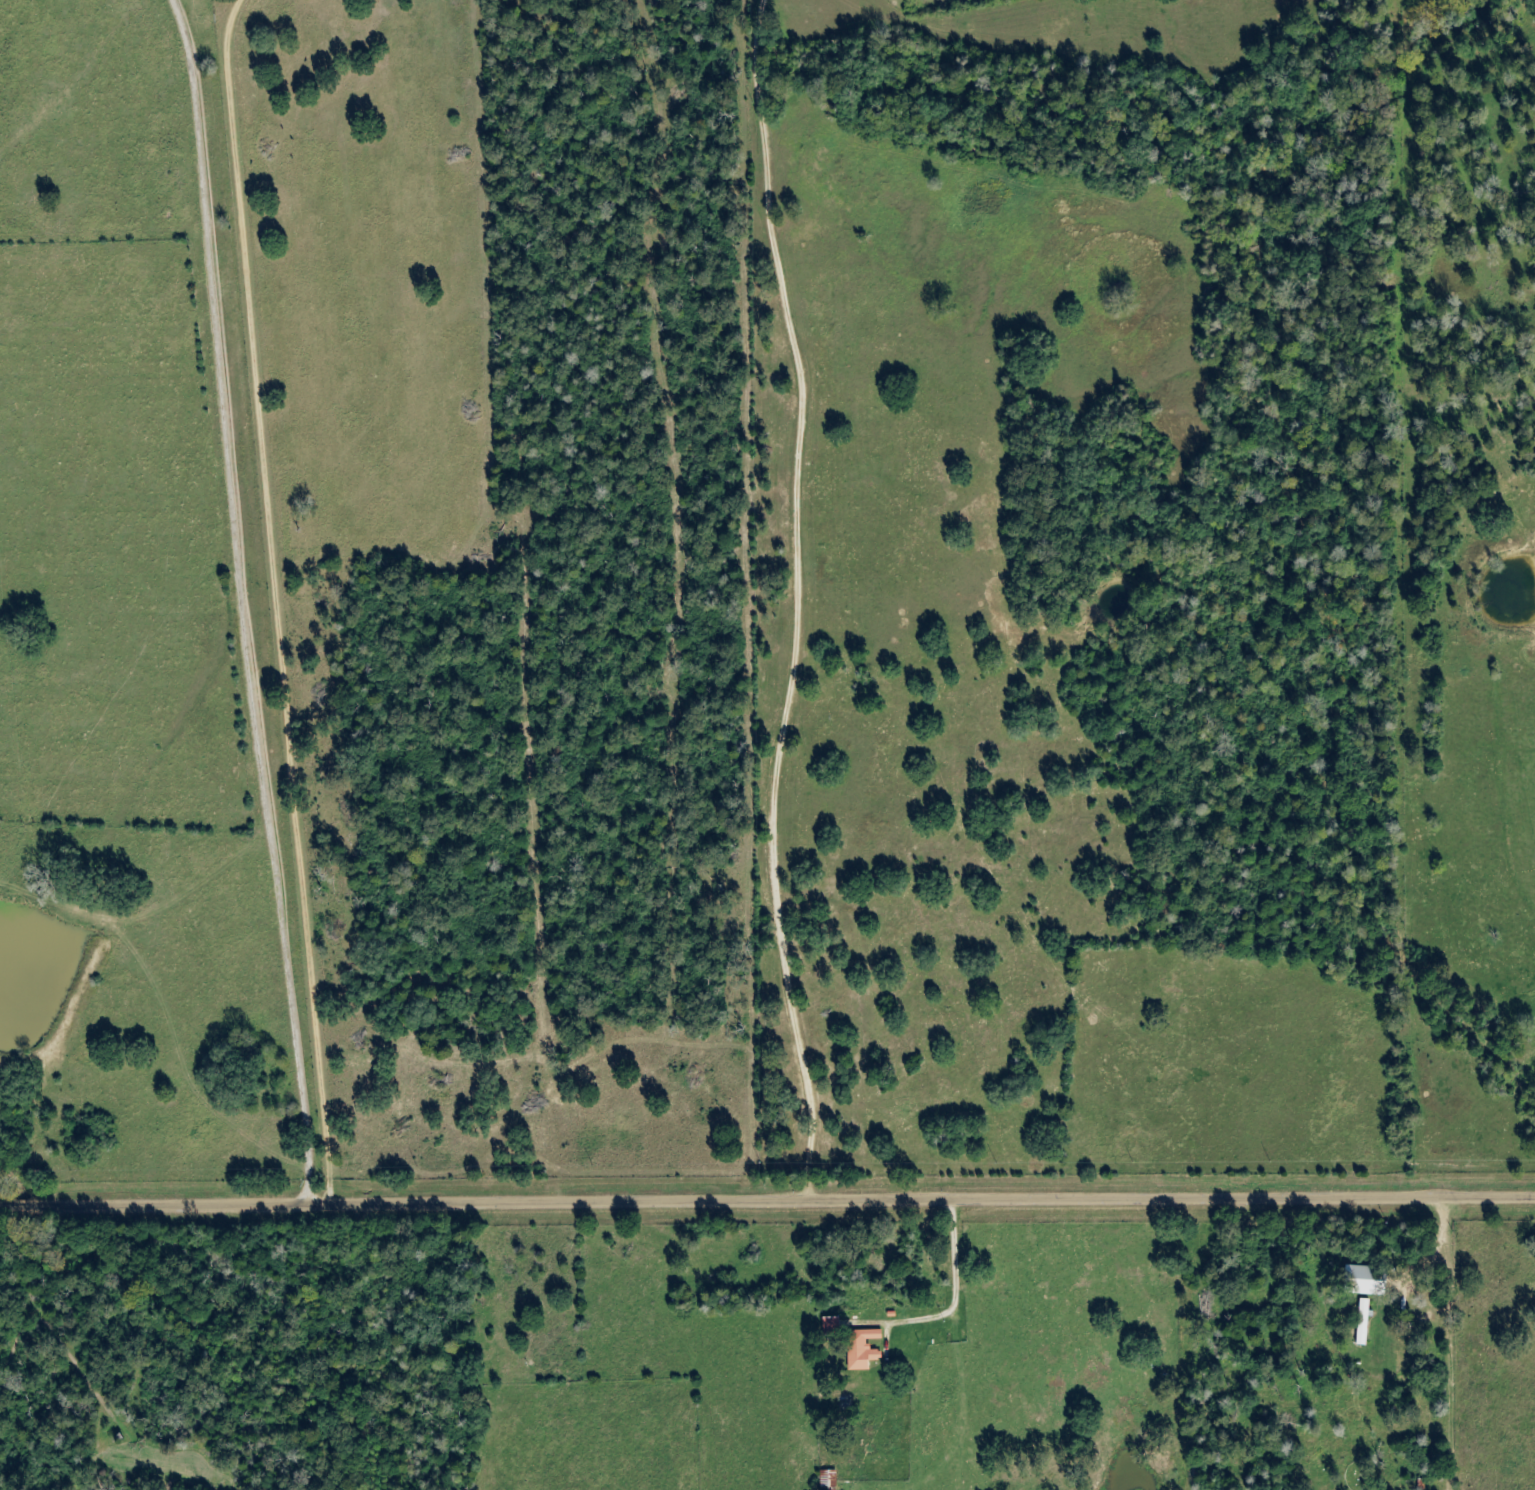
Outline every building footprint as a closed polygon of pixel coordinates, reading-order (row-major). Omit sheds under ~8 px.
[(1349,1294),(1376,1294),(1376,1267),(1349,1267),(1349,1294)] [(1368,1300),(1359,1299),(1358,1346),(1367,1346),(1368,1300)] [(837,1317),(822,1317),(822,1335),(837,1335),(837,1317)] [(847,1330),(847,1370),(868,1371),(868,1361),(880,1361),(880,1351),(868,1351),(868,1340),(881,1340),(881,1330),(847,1330)] [(819,1489),(835,1489),(835,1471),(819,1471),(819,1489)]
